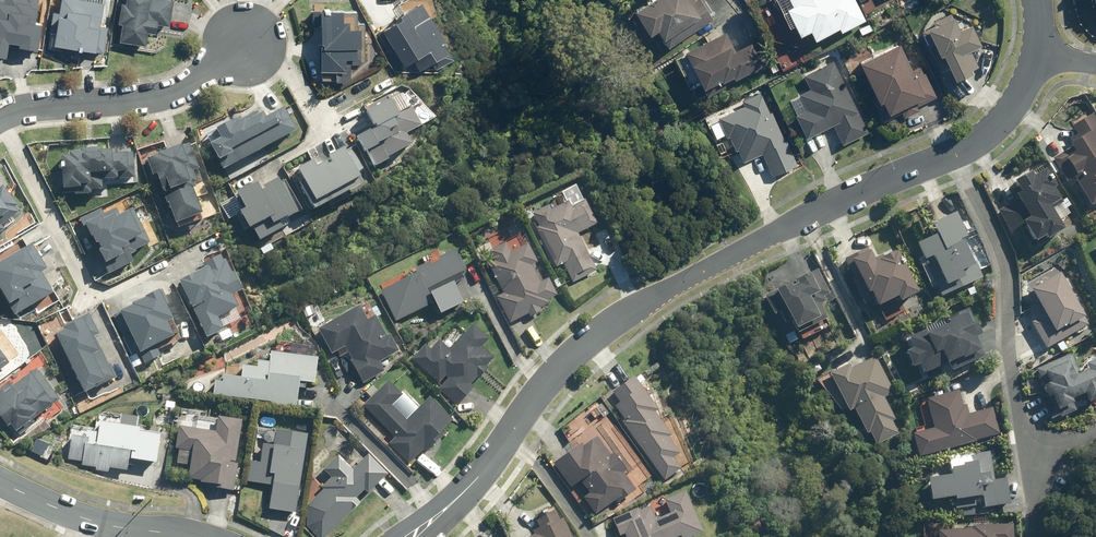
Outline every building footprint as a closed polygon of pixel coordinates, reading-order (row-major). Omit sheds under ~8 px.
[(36,0),(0,0),(0,55),(4,56),(4,58),(6,58),(8,42),(18,43),(18,47),(35,49),(38,22),(34,22),(36,0)] [(59,13),(54,12),(51,46),(101,51),(104,26),(99,26),(102,0),(60,0),(59,13)] [(144,44),(145,32),(154,33),(154,24),(167,25),(169,0),(124,0),(124,3),(118,3),(117,23),(119,23),(118,42),(144,44)] [(714,20),(702,0),(697,0),(655,0),(637,12),(652,35),(659,30),(670,48),(714,20)] [(852,0),(822,0),(813,5),(811,0),(793,0),(797,7),(790,10),(802,32),(811,27),(816,37),(840,24),(843,29),(862,19),(852,0)] [(1095,36),(1095,0),(1087,0),(1095,36)] [(392,15),(375,24),(388,43),(394,39),(403,52),(409,47),(415,56),(440,40),(416,2),(402,10),(401,7),(390,13),(392,15)] [(356,11),(313,11),(313,25),(318,25),(319,80),(346,80),(346,62),(364,62),(363,24),(356,24),(356,11)] [(952,15),(925,30),(954,82),(979,69),(969,51),(981,44),(969,23),(959,28),(952,15)] [(709,96),(771,66),(758,41),(737,51),(728,33),(688,52),(709,96)] [(902,38),(864,58),(891,109),(929,89),(902,38)] [(869,122),(826,51),(772,84),(816,155),(869,122)] [(744,98),(706,124),(752,193),(791,167),(744,98)] [(385,99),(364,110),(375,130),(356,140),(363,153),(365,152),(373,166),(408,146),(403,135),(416,128),(407,110),(396,116),(385,99)] [(221,173),(295,131),(282,109),(262,121),(256,110),(230,126),(228,122),(213,131),(219,140),(208,146),(217,162),(215,163),(221,173)] [(1044,153),(1085,226),(1095,220),(1095,140),(1089,128),(1044,153)] [(156,176),(173,226),(200,216),(189,186),(196,184),(192,172),(198,169),(190,144),(146,160),(152,177),(156,176)] [(290,181),(307,211),(361,181),(343,148),(324,158),(330,169),(317,176),(310,162),(295,171),(298,176),(290,181)] [(133,171),(132,153),(101,153),(101,149),(79,149),(79,154),(68,154),(68,157),(59,157),(59,164),(58,164),(58,171),(60,171),(60,190),(78,190),(78,198),(94,198),(94,193),(104,193),(104,181),(128,181),(128,180),(133,180),(133,171)] [(1035,168),(995,187),(1027,255),(1067,236),(1035,168)] [(302,214),(284,182),(279,185),(276,180),(258,190),(255,184),(234,195),(243,211),(237,214),(246,232),(251,229),(258,242),(283,228),(281,225),(302,214)] [(18,211),(0,191),(0,228),(18,211)] [(573,278),(592,269),(572,228),(578,226),(580,230),(594,223),(584,203),(570,209),(567,204),(549,212),(548,209),(534,215),(541,227),(538,229),(543,239),(547,237),(549,242),(546,244),(556,264),(564,261),(573,278)] [(912,226),(942,288),(987,267),(957,205),(912,226)] [(107,275),(131,264),(128,257),(133,255),(132,252),(146,245),(148,248),(158,243),(147,219),(137,223),(130,210),(118,216),(114,208),(101,214),(99,210),(79,220),(87,239),(89,238),(93,246),(95,245),(98,251),(96,252),(107,275)] [(870,310),(920,284),(896,236),(846,262),(870,310)] [(511,253),(506,243),(489,252),(494,262),(488,265),(503,294),(497,298),(510,324),(519,320),(524,317),(528,314),(530,318),(542,312),(540,309),(549,304),(548,301),(557,296),(548,279),(540,283),(532,267),(538,264),(528,245),(511,253)] [(53,293),(41,275),(46,272),(29,244),(0,262),(0,298),(12,318),(53,293)] [(177,283),(204,339),(221,331),(216,319),(236,309),(230,297),(238,293),(221,256),(201,266),(202,267),(193,271),(195,275),(177,283)] [(1063,257),(1029,272),(1055,331),(1089,316),(1063,257)] [(815,267),(773,284),(791,329),(833,312),(815,267)] [(430,283),(443,310),(464,300),(451,273),(430,283)] [(382,291),(392,315),(426,301),(416,277),(382,291)] [(162,281),(152,278),(101,301),(120,342),(128,339),(141,369),(160,360),(154,346),(165,341),(169,350),(189,341),(162,281)] [(371,302),(321,327),(347,377),(396,352),(371,302)] [(902,343),(925,376),(978,340),(955,307),(902,343)] [(64,331),(53,337),(82,396),(116,379),(109,365),(106,367),(93,340),(97,338),(87,316),(62,328),(64,331)] [(456,399),(493,341),(462,321),(425,379),(456,399)] [(876,346),(833,367),(868,440),(912,419),(876,346)] [(241,347),(236,394),(317,403),(322,356),(241,347)] [(1043,401),(1095,382),(1095,347),(1032,370),(1043,401)] [(400,368),(369,404),(425,452),(456,415),(400,368)] [(59,401),(34,369),(11,388),(9,384),(0,391),(0,422),(6,429),(8,428),(14,435),(18,432),(21,435),(34,425),(32,422),(59,401)] [(622,422),(665,482),(682,470),(674,460),(681,456),(669,439),(672,437),(655,413),(659,410),(635,377),(613,393),(620,403),(615,407),(625,421),(622,422)] [(913,420),(923,453),(999,431),(990,398),(913,420)] [(69,416),(64,460),(160,471),(165,428),(69,416)] [(232,499),(241,427),(195,421),(186,493),(232,499)] [(277,423),(277,441),(253,441),(252,480),(277,480),(277,508),(301,508),(301,423),(277,423)] [(556,463),(571,485),(580,478),(593,495),(605,486),(595,472),(611,461),(595,440),(581,450),(585,455),(580,458),(574,449),(556,463)] [(326,526),(390,467),(374,449),(309,509),(326,526)] [(950,469),(951,476),(928,480),(931,501),(952,498),(953,509),(974,506),(973,498),(981,497),(982,508),(1009,503),(1005,478),(993,480),(988,451),(970,454),(972,463),(962,465),(962,467),(950,469)] [(687,493),(665,502),(671,516),(656,521),(650,507),(638,512),(637,510),(613,520),(620,536),(699,536),(704,535),(687,493)] [(525,536),(576,536),(566,517),(525,536)] [(940,536),(1010,536),(1010,522),(940,522),(940,536)]
